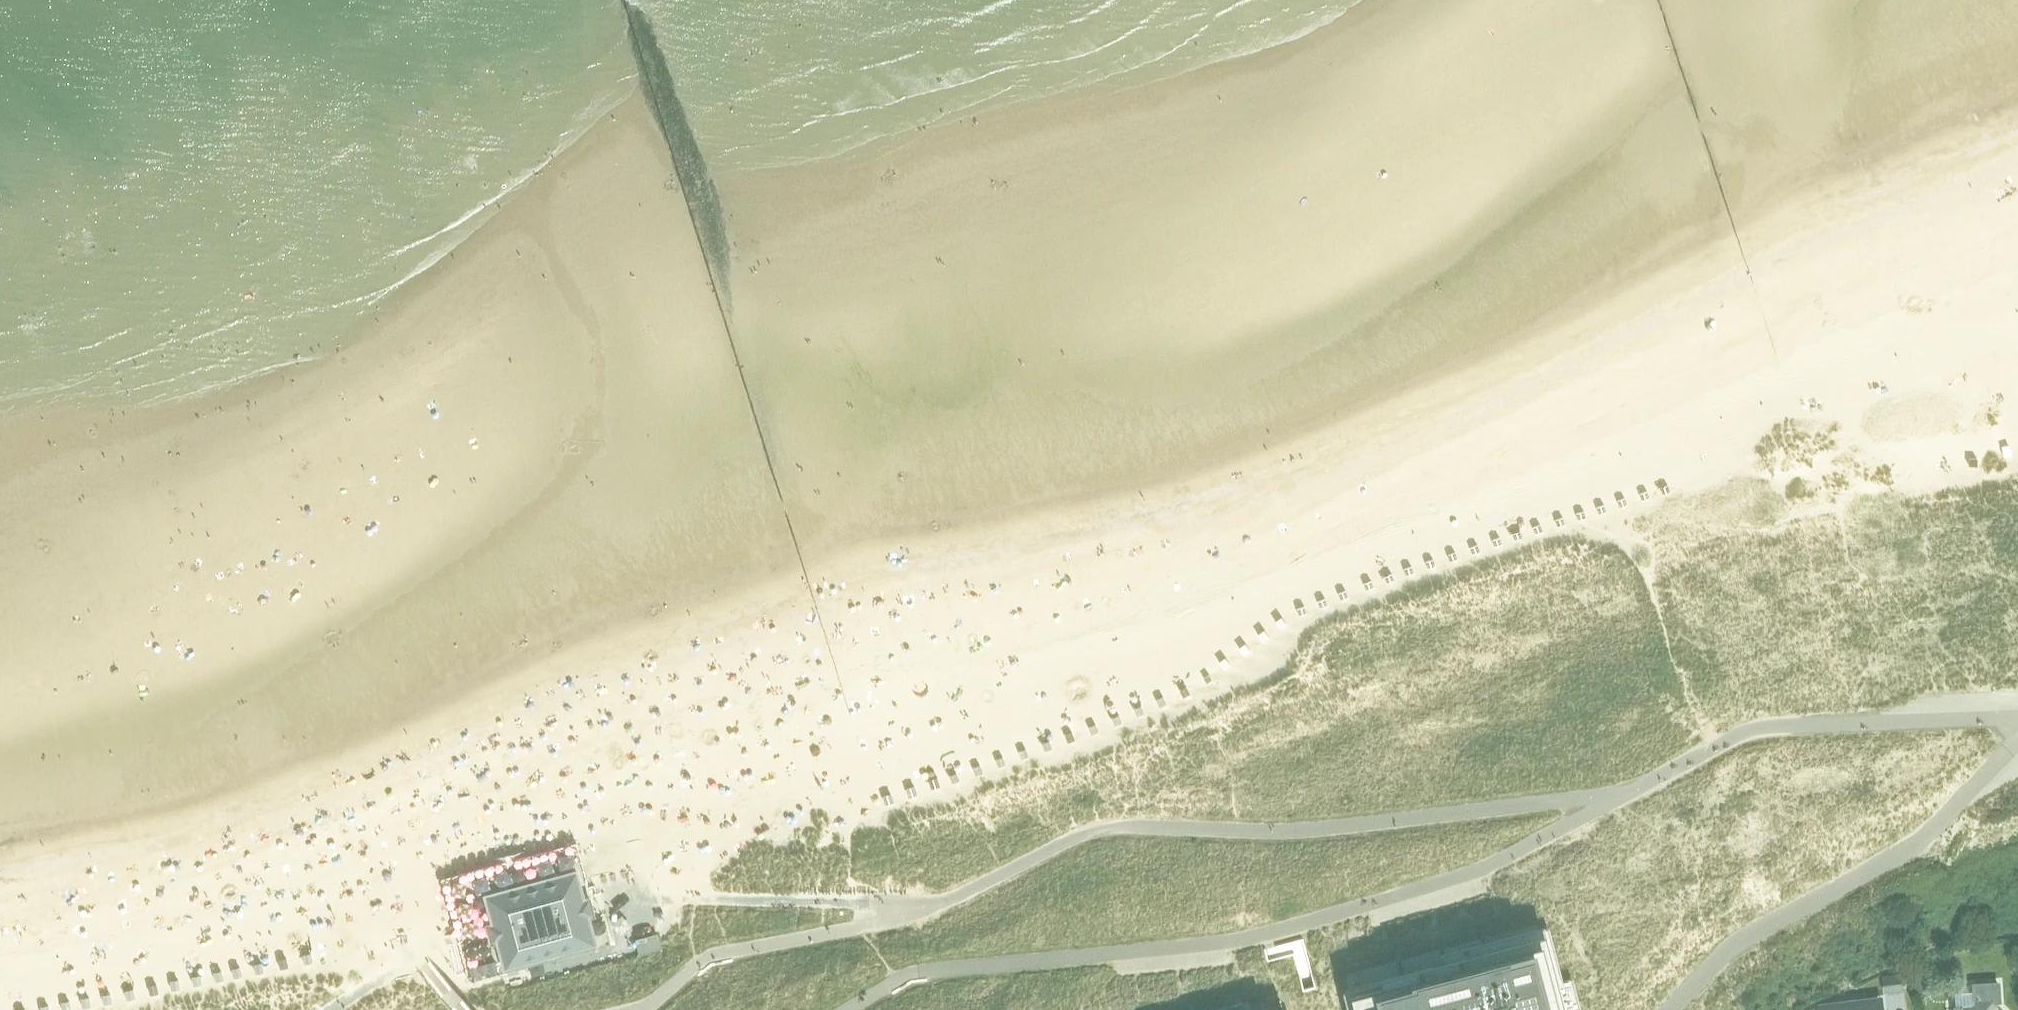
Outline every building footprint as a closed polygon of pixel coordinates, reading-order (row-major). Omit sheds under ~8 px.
[(577,867),(482,893),(490,921),(484,922),(490,944),(495,942),(503,971),(598,945),(590,917),(595,915),(590,894),(585,896),(577,867)] [(1218,1009),(1539,1009),(1518,932),(1218,1009)] [(655,936),(633,941),(637,957),(659,951),(655,936)] [(1901,972),(1882,973),(1884,988),(1902,987),(1901,972)] [(1974,1000),(1975,1006),(1954,1007),(1954,1009),(1992,1009),(1992,1002),(2000,1001),(1999,980),(1973,982),(1974,1000)] [(1871,991),(1872,1009),(1888,1008),(1887,989),(1871,991)] [(1832,1001),(1833,1009),(1857,1009),(1855,997),(1832,1001)]
